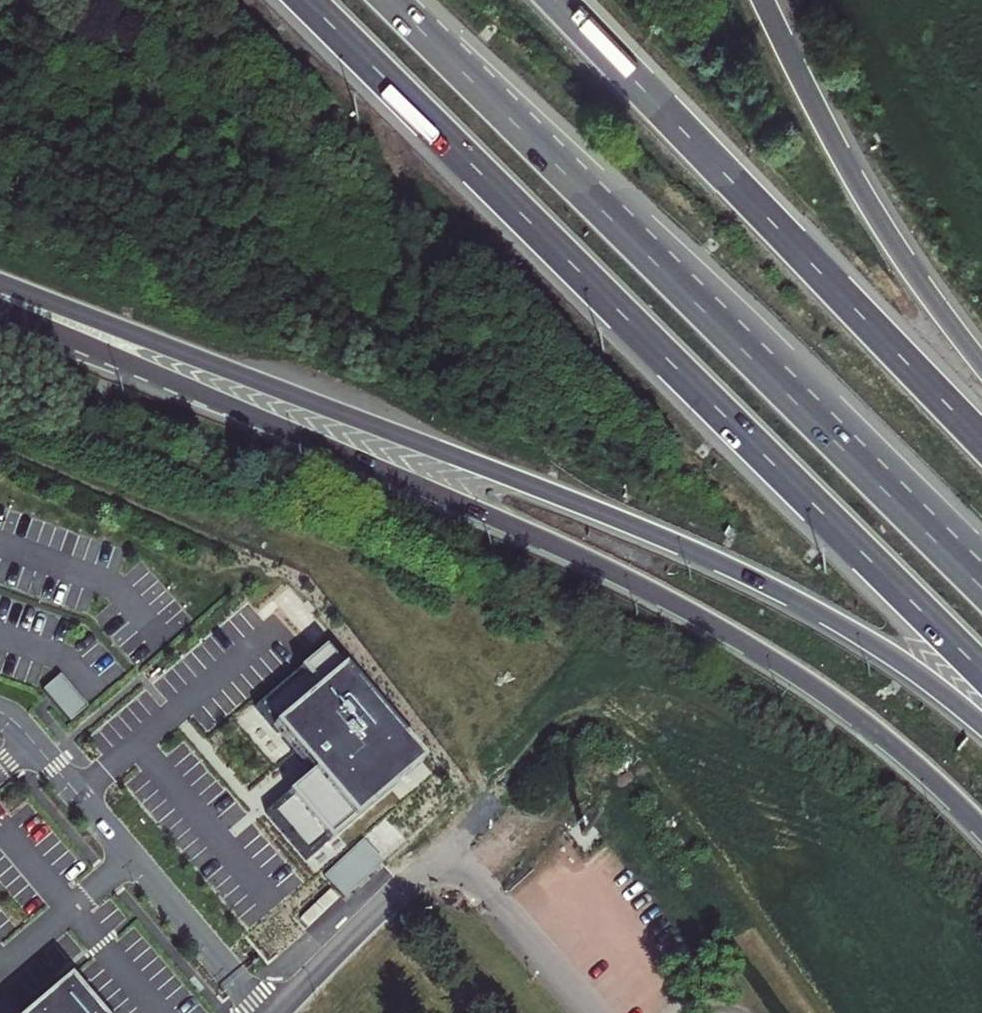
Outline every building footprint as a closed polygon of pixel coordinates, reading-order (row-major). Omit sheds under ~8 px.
[(265,813),(306,861),(421,763),(324,649),(254,708),(310,775),(265,813)] [(59,675),(45,689),(73,717),(87,703),(59,675)] [(363,840),(323,876),(343,898),(383,862),(363,840)] [(323,911),(337,898),(329,890),(315,904),(323,911)] [(308,926),(322,912),(314,905),(300,918),(308,926)] [(66,981),(28,1012),(94,1012),(66,981)]
